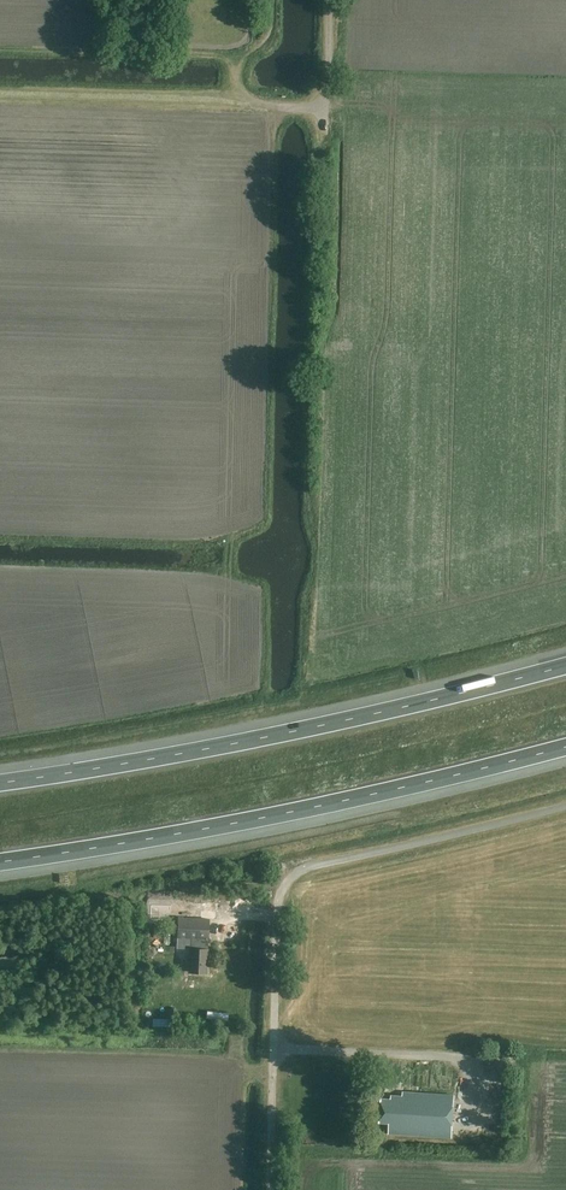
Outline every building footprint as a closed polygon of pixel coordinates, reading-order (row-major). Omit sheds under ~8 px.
[(208,940),(209,919),(178,918),(178,938),(192,939),(192,948),(190,948),(189,972),(206,973),(207,949),(201,949),(201,939),(208,940)] [(159,943),(146,947),(150,959),(163,955),(159,943)] [(454,1095),(403,1092),(403,1096),(392,1095),(391,1099),(382,1098),(380,1122),(389,1122),(389,1130),(452,1134),(454,1095)]
